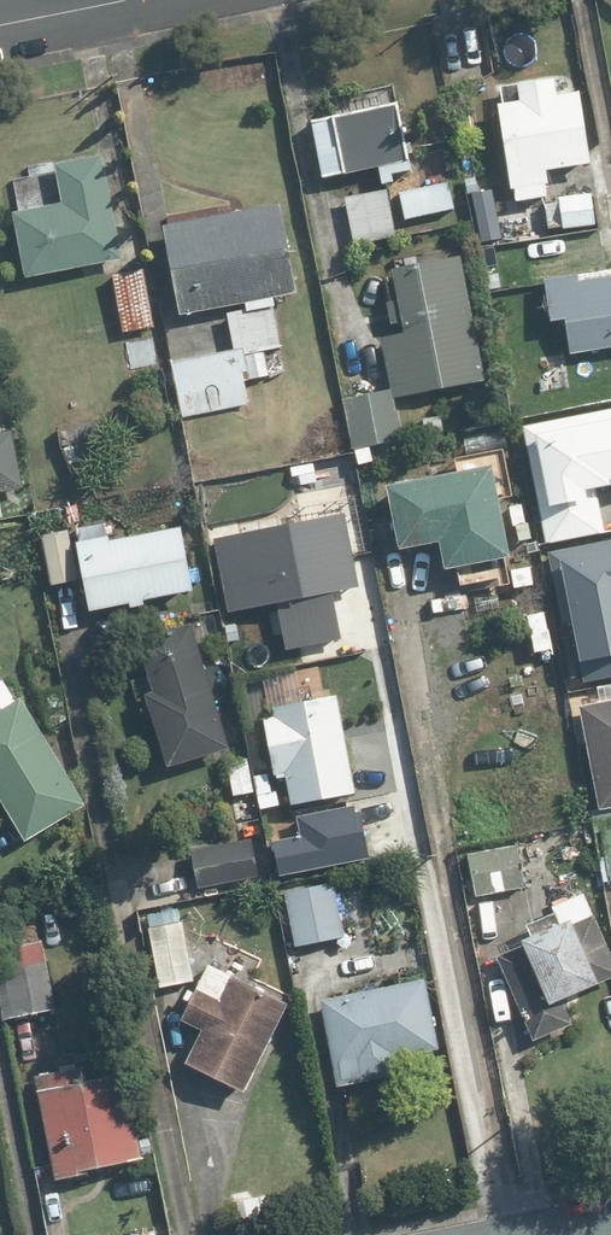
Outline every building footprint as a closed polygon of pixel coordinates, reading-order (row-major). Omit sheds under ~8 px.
[(554,166),(598,160),(588,88),(565,92),(563,76),(503,85),(520,197),(558,191),(554,166)] [(318,119),(330,177),(387,166),(390,182),(419,176),(404,102),(318,119)] [(111,154),(63,162),(69,201),(20,209),(31,276),(128,260),(111,154)] [(453,180),(404,190),(410,219),(459,208),(453,180)] [(392,188),(350,196),(358,244),(401,237),(392,188)] [(598,196),(549,202),(552,228),(601,222),(598,196)] [(177,359),(187,416),(255,404),(250,380),(274,375),(273,365),(289,362),(277,295),(302,290),(287,204),(171,225),(187,311),(230,303),(238,348),(177,359)] [(406,436),(398,395),(490,377),(465,253),(398,266),(411,329),(384,334),(394,387),(345,397),(355,447),(406,436)] [(148,267),(116,273),(138,380),(170,373),(148,267)] [(552,318),(567,316),(571,352),(610,347),(610,275),(548,281),(552,318)] [(536,430),(540,451),(549,449),(563,515),(550,518),(556,546),(610,535),(610,415),(536,430)] [(11,518),(7,493),(25,490),(15,427),(0,430),(0,519),(11,518)] [(503,460),(398,481),(411,547),(452,539),(458,566),(522,552),(503,460)] [(269,606),(277,651),(347,637),(344,622),(349,621),(343,591),(363,588),(349,514),(218,539),(232,613),(269,606)] [(136,601),(137,606),(154,603),(153,598),(208,588),(196,519),(84,539),(82,528),(47,535),(56,583),(91,577),(97,608),(136,601)] [(552,549),(560,602),(584,598),(596,680),(610,678),(610,540),(552,549)] [(199,617),(147,632),(163,689),(155,691),(176,765),(236,748),(199,617)] [(0,712),(0,783),(33,839),(91,804),(16,676),(0,685),(0,701),(5,709),(0,712)] [(360,788),(341,693),(278,706),(280,714),(267,717),(280,777),(294,774),(300,801),(360,788)] [(593,713),(610,817),(610,710),(593,713)] [(276,837),(283,867),(371,848),(360,798),(296,813),(300,832),(276,837)] [(256,837),(197,850),(206,891),(265,878),(256,837)] [(522,845),(473,853),(480,896),(529,889),(522,845)] [(338,881),(289,891),(300,943),(349,933),(338,881)] [(589,893),(561,905),(567,919),(534,934),(537,940),(502,955),(539,1038),(576,1021),(566,999),(610,979),(610,943),(589,893)] [(181,907),(149,914),(165,985),(197,978),(181,907)] [(0,948),(0,970),(8,1015),(59,1006),(47,939),(0,948)] [(208,1028),(192,1060),(253,1089),(295,1000),(212,960),(185,1017),(208,1028)] [(447,1048),(434,979),(330,998),(345,1082),(410,1070),(408,1056),(447,1048)] [(129,1061),(43,1079),(63,1176),(149,1158),(129,1061)]
